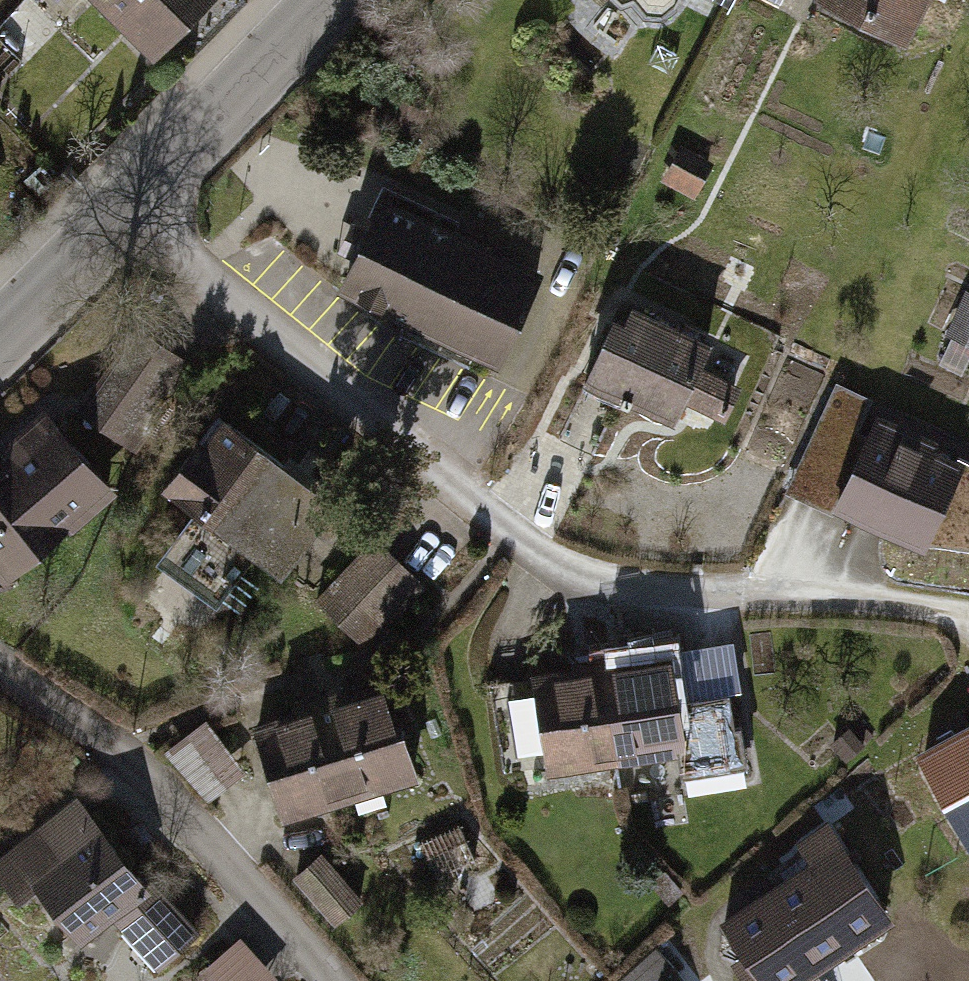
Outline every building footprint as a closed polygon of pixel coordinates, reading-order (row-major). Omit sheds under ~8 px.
[(222,0),(95,0),(76,19),(116,58),(138,36),(163,60),(222,0)] [(730,20),(740,0),(691,0),(730,20)] [(785,10),(790,0),(765,0),(785,10)] [(917,45),(939,0),(824,0),(917,45)] [(686,150),(667,183),(701,203),(721,170),(686,150)] [(347,299),(503,372),(548,276),(392,203),(347,299)] [(951,338),(956,340),(945,366),(968,377),(968,299),(951,338)] [(622,312),(586,385),(634,408),(638,400),(682,421),(721,340),(642,303),(635,318),(622,312)] [(151,333),(84,414),(127,449),(194,369),(151,333)] [(931,552),(968,477),(968,441),(898,406),(890,422),(871,413),(877,402),(847,387),(798,486),(931,552)] [(279,449),(230,413),(173,492),(185,500),(151,548),(199,581),(234,532),(224,525),(279,449)] [(9,587),(121,501),(63,426),(0,474),(0,582),(3,580),(9,587)] [(430,590),(380,541),(319,604),(368,652),(430,590)] [(745,630),(716,634),(719,664),(748,660),(745,630)] [(610,663),(625,760),(687,751),(691,773),(742,766),(732,698),(686,705),(678,652),(610,663)] [(610,663),(539,673),(554,771),(625,760),(610,663)] [(399,682),(331,701),(359,804),(362,815),(398,805),(394,792),(427,783),(399,682)] [(359,804),(331,701),(260,721),(289,823),(359,804)] [(175,752),(212,800),(251,770),(213,722),(175,752)] [(968,829),(968,730),(928,752),(968,829)] [(206,935),(82,794),(0,865),(0,869),(28,901),(47,885),(94,939),(118,918),(129,931),(102,954),(126,980),(153,980),(206,935)] [(900,920),(834,823),(804,843),(810,853),(759,888),(766,898),(725,926),(745,955),(738,960),(752,980),(825,980),(820,974),(900,920)] [(297,880),(342,935),(376,907),(330,852),(297,880)] [(246,938),(202,977),(205,980),(284,980),(246,938)]
